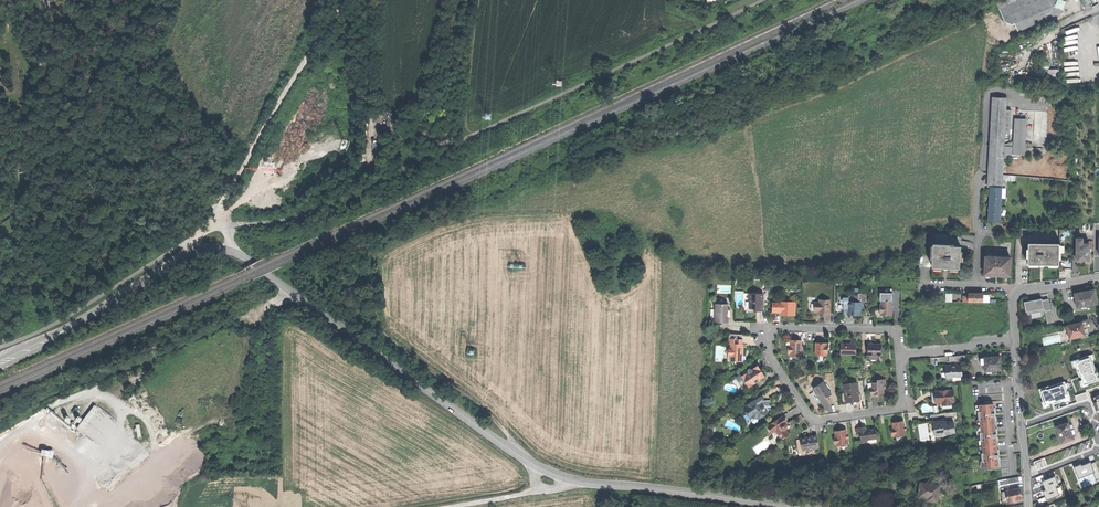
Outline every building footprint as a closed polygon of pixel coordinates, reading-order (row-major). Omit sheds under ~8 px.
[(999,9),(1007,5),(1019,0),(996,0),(995,0),(999,9)] [(1026,28),(1046,19),(1064,11),(1062,7),(1062,6),(1060,6),(1061,4),(1060,0),(1019,0),(1007,5),(1013,19),(1020,22),(1022,21),(1026,28)] [(1018,31),(1026,28),(1022,21),(1020,22),(1013,19),(1007,5),(999,9),(1005,22),(1012,25),(1015,24),(1018,31)] [(1048,72),(1049,82),(1059,82),(1058,71),(1054,71),(1048,72)] [(989,164),(988,187),(990,187),(1002,188),(1003,158),(1004,144),(1005,134),(1006,110),(1006,98),(993,97),(992,118),(989,164)] [(1016,120),(1015,144),(1015,154),(1024,155),(1025,120),(1016,120)] [(1015,144),(1004,144),(1003,158),(1006,158),(1006,154),(1015,154),(1015,144)] [(1000,222),(1002,188),(990,187),(988,222),(1000,222)] [(1016,228),(1016,236),(1025,236),(1025,233),(1033,233),(1033,228),(1016,228)] [(1060,228),(1059,244),(1073,244),(1073,229),(1060,228)] [(924,244),(932,244),(933,234),(924,233),(924,244)] [(1043,265),(1059,265),(1059,244),(1029,243),(1028,258),(1026,258),(1026,264),(1028,264),(1028,266),(1034,266),(1034,265),(1043,265)] [(1083,260),(1089,260),(1089,248),(1089,244),(1082,244),(1077,244),(1077,260),(1083,260)] [(945,269),(960,269),(961,247),(949,247),(949,246),(933,245),(932,268),(945,269)] [(985,257),(985,276),(997,276),(1010,277),(1011,258),(985,257)] [(1078,305),(1078,307),(1098,303),(1095,290),(1085,292),(1076,294),(1077,299),(1078,305)] [(750,293),(750,308),(755,308),(755,311),(758,311),(763,311),(763,305),(761,303),(761,301),(763,300),(763,293),(750,293)] [(974,293),(974,301),(984,301),(984,298),(984,293),(979,293),(974,293)] [(1052,322),(1047,298),(1022,303),(1024,311),(1026,311),(1027,314),(1044,311),(1046,323),(1052,322)] [(825,313),(830,313),(830,300),(819,300),(819,302),(815,302),(815,311),(819,311),(822,311),(822,313),(825,313)] [(880,308),(880,313),(881,313),(892,313),(892,300),(882,300),(882,304),(882,308),(880,308)] [(772,303),(772,312),(781,312),(781,315),(786,315),(795,315),(795,307),(793,307),(793,301),(785,301),(784,303),(781,303),(772,303)] [(849,312),(849,314),(852,314),(856,314),(856,313),(861,313),(861,306),(864,306),(864,302),(849,302),(849,312)] [(716,322),(728,322),(728,316),(728,310),(728,304),(716,304),(716,322)] [(1069,332),(1071,339),(1085,335),(1083,325),(1083,323),(1075,324),(1068,326),(1069,332)] [(730,361),(742,361),(742,355),(743,355),(743,349),(742,349),(742,345),(742,339),(729,338),(729,343),(731,343),(731,349),(729,349),(729,355),(731,355),(730,361)] [(790,355),(802,355),(802,340),(796,340),(790,340),(790,345),(789,345),(788,353),(790,353),(790,355)] [(856,354),(856,341),(851,341),(851,343),(848,343),(842,343),(841,354),(856,354)] [(816,342),(816,354),(827,354),(827,352),(829,352),(829,349),(827,349),(827,344),(827,342),(821,342),(816,342)] [(868,344),(868,355),(869,355),(880,355),(881,355),(882,344),(874,344),(868,344)] [(997,356),(985,357),(985,363),(986,370),(987,370),(987,372),(996,372),(996,369),(1001,369),(1001,362),(1000,355),(997,356)] [(1092,355),(1074,360),(1082,386),(1098,381),(1098,380),(1092,355)] [(748,383),(750,387),(755,384),(754,383),(761,379),(762,379),(766,376),(763,370),(759,364),(753,368),(754,368),(752,369),(751,368),(749,367),(748,368),(748,370),(749,372),(747,373),(747,372),(743,374),(741,375),(747,384),(748,383)] [(944,365),(947,378),(953,377),(952,376),(963,375),(961,364),(956,365),(951,366),(950,364),(944,365)] [(871,387),(872,396),(876,396),(878,395),(878,393),(884,392),(883,384),(886,383),(885,379),(877,379),(878,381),(872,382),(873,387),(871,387)] [(818,395),(822,400),(831,393),(823,381),(814,388),(818,395)] [(844,384),(847,402),(850,401),(853,401),(854,402),(857,402),(858,400),(857,393),(859,393),(857,382),(844,384)] [(1070,400),(1064,382),(1039,390),(1045,409),(1070,400)] [(935,397),(936,402),(942,402),(942,403),(952,403),(952,401),(954,401),(954,390),(949,390),(949,389),(940,390),(940,391),(935,391),(935,397)] [(1077,401),(1088,398),(1086,392),(1075,395),(1077,401)] [(759,420),(759,419),(769,412),(765,407),(765,403),(764,401),(766,400),(764,398),(762,395),(759,398),(758,397),(747,404),(748,405),(744,408),(747,413),(750,411),(753,417),(752,418),(752,419),(753,420),(753,421),(754,422),(756,422),(757,422),(758,421),(759,420)] [(771,400),(766,400),(764,401),(765,403),(765,407),(769,412),(772,410),(770,407),(771,400)] [(998,466),(992,404),(976,405),(982,467),(998,466)] [(776,430),(782,439),(790,434),(786,428),(787,428),(789,426),(787,424),(786,423),(788,422),(786,419),(783,415),(767,426),(772,433),(776,430)] [(937,428),(938,435),(952,432),(951,430),(956,429),(955,420),(948,421),(948,420),(944,421),(944,420),(934,421),(934,425),(935,428),(937,428)] [(895,436),(906,434),(904,421),(898,421),(893,422),(894,427),(892,427),(893,435),(895,435),(895,436)] [(1069,423),(1057,427),(1058,431),(1059,435),(1059,436),(1059,438),(1059,439),(1060,440),(1062,441),(1062,443),(1075,439),(1073,434),(1076,433),(1073,425),(1070,426),(1069,423)] [(859,427),(862,443),(868,442),(867,439),(877,437),(875,427),(869,429),(865,429),(865,426),(859,427)] [(837,445),(848,443),(846,429),(841,430),(835,431),(836,436),(834,436),(835,444),(837,443),(837,445)] [(801,437),(803,450),(819,447),(817,435),(813,435),(813,437),(809,438),(808,436),(801,437)] [(1045,458),(1035,461),(1036,468),(1047,465),(1045,458)] [(1095,461),(1075,469),(1079,479),(1093,473),(1095,480),(1098,479),(1098,471),(1095,461)] [(1058,486),(1055,477),(1042,482),(1045,490),(1043,492),(1046,501),(1059,496),(1056,487),(1058,486)] [(930,499),(937,499),(938,484),(919,483),(918,495),(924,496),(924,498),(930,499)] [(1007,490),(1009,500),(1022,497),(1021,492),(1020,487),(1007,490)]
